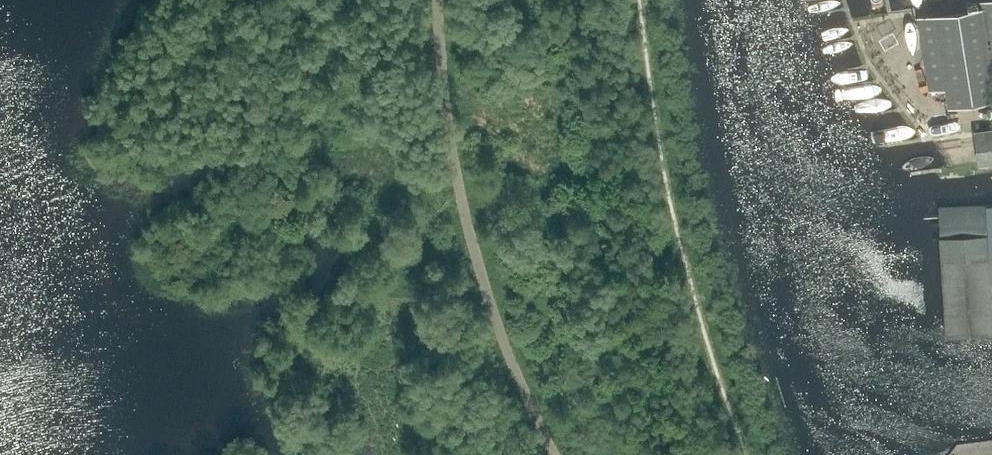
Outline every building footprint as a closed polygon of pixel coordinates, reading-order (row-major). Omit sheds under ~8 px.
[(982,6),(919,17),(930,90),(946,87),(949,105),(991,99),(991,0),(986,0),(981,1),(982,6)] [(975,131),(979,164),(991,163),(991,129),(975,131)] [(943,262),(947,336),(991,333),(991,208),(941,211),(943,262)]
